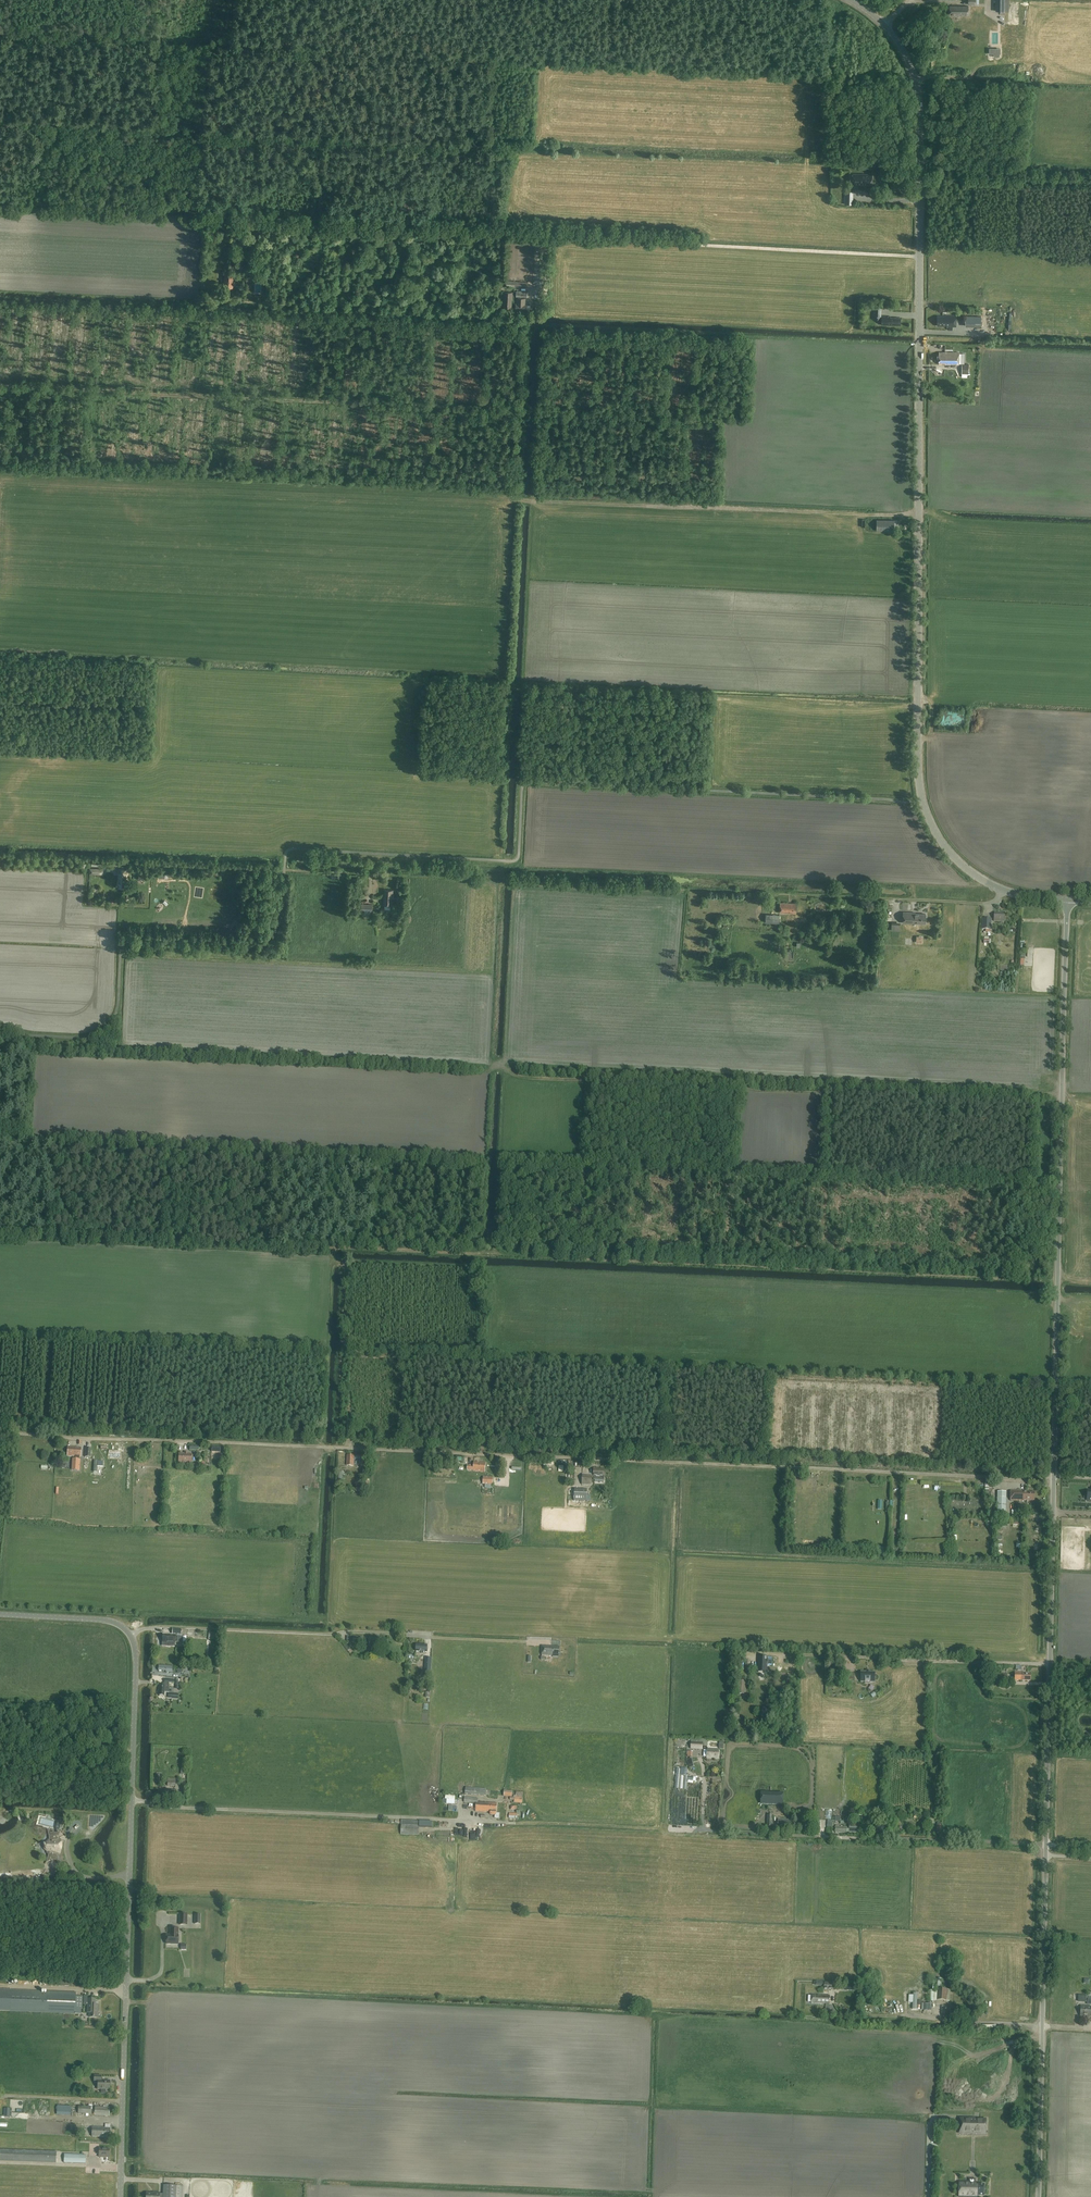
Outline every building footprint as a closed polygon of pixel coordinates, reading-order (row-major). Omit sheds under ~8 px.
[(996,4),(996,11),(1005,11),(1005,0),(996,0),(996,4)] [(949,15),(968,15),(968,6),(949,6),(949,15)] [(853,174),(852,185),(872,186),(872,175),(853,174)] [(224,287),(233,288),(233,273),(224,272),(224,287)] [(512,300),(513,300),(513,292),(504,292),(503,308),(512,309),(512,300)] [(517,298),(517,304),(516,304),(516,309),(527,310),(527,304),(525,304),(525,298),(517,298)] [(882,316),(881,325),(900,326),(901,318),(890,317),(890,316),(882,316)] [(956,316),(946,316),(938,316),(937,326),(956,327),(956,316)] [(966,316),(965,320),(965,327),(981,327),(981,317),(966,316)] [(959,365),(959,364),(962,364),(962,353),(959,353),(959,352),(939,352),(939,365),(959,365)] [(894,531),(894,520),(876,520),(876,531),(894,531)] [(117,869),(117,874),(119,874),(118,885),(125,886),(126,875),(127,875),(128,869),(117,869)] [(393,906),(393,901),(396,902),(396,905),(401,905),(401,897),(396,897),(396,898),(393,898),(393,895),(393,890),(384,890),(384,905),(393,906)] [(796,903),(780,903),(780,913),(796,913),(796,903)] [(372,911),(372,906),(373,904),(361,904),(361,910),(361,912),(365,912),(365,915),(370,915),(370,911),(372,911)] [(902,923),(915,924),(915,923),(925,923),(926,914),(915,914),(915,913),(903,912),(902,923)] [(1004,922),(1005,913),(994,912),(994,921),(1004,922)] [(766,915),(766,923),(779,924),(779,915),(766,915)] [(982,919),(982,930),(991,930),(991,919),(982,919)] [(67,1456),(75,1457),(74,1470),(79,1471),(80,1459),(79,1459),(79,1457),(81,1457),(81,1447),(67,1447),(67,1456)] [(178,1463),(191,1463),(192,1454),(179,1453),(178,1463)] [(366,1467),(366,1455),(354,1455),(354,1456),(347,1456),(347,1466),(354,1466),(354,1460),(361,1460),(361,1466),(366,1467)] [(467,1470),(469,1466),(483,1472),(484,1468),(470,1462),(467,1470)] [(593,1477),(604,1478),(604,1469),(594,1468),(593,1477)] [(582,1484),(591,1485),(592,1474),(582,1474),(582,1484)] [(575,1500),(583,1500),(583,1506),(587,1506),(587,1492),(587,1489),(575,1489),(575,1500)] [(1035,1492),(1027,1492),(1027,1491),(1011,1490),(1010,1501),(1024,1501),(1024,1500),(1034,1500),(1035,1492)] [(1006,1510),(1006,1504),(1007,1492),(999,1492),(998,1512),(997,1518),(1005,1519),(1005,1512),(1006,1510)] [(162,1642),(163,1642),(163,1644),(170,1645),(170,1642),(175,1642),(175,1635),(181,1635),(181,1629),(172,1629),(172,1634),(162,1634),(162,1642)] [(364,1643),(364,1637),(353,1636),(352,1642),(354,1642),(353,1646),(356,1646),(356,1643),(364,1643)] [(369,1638),(369,1646),(385,1647),(385,1639),(369,1638)] [(416,1644),(415,1651),(427,1652),(427,1645),(416,1644)] [(559,1657),(559,1646),(542,1645),(542,1655),(553,1655),(553,1656),(559,1657)] [(767,1665),(772,1665),(772,1657),(761,1657),(760,1665),(767,1666),(767,1665)] [(875,1672),(861,1672),(861,1682),(865,1682),(865,1683),(870,1683),(870,1682),(875,1682),(875,1672)] [(993,1673),(993,1682),(1007,1682),(1008,1674),(993,1673)] [(1031,1674),(1025,1674),(1025,1673),(1015,1673),(1015,1681),(1031,1681),(1031,1674)] [(169,1683),(174,1683),(174,1679),(165,1679),(164,1683),(163,1683),(163,1685),(159,1684),(158,1689),(159,1689),(159,1695),(164,1696),(164,1692),(169,1692),(169,1685),(169,1683)] [(707,1749),(707,1758),(719,1759),(719,1749),(707,1749)] [(486,1796),(486,1789),(465,1787),(465,1794),(486,1796)] [(157,1798),(176,1799),(176,1789),(158,1789),(157,1798)] [(513,1795),(513,1797),(510,1797),(510,1800),(514,1800),(514,1803),(522,1803),(523,1797),(523,1792),(516,1791),(515,1795),(513,1795)] [(783,1794),(768,1794),(768,1792),(761,1792),(761,1803),(782,1804),(783,1794)] [(475,1811),(486,1812),(486,1811),(491,1812),(490,1815),(495,1815),(495,1818),(499,1818),(499,1813),(496,1813),(497,1803),(478,1802),(478,1798),(464,1797),(464,1802),(476,1803),(475,1811)] [(787,1830),(792,1830),(792,1820),(778,1819),(778,1828),(787,1828),(787,1830)] [(401,1824),(401,1834),(419,1835),(419,1825),(401,1824)] [(849,1828),(847,1828),(847,1827),(836,1827),(835,1832),(847,1833),(847,1832),(849,1832),(849,1833),(858,1833),(859,1824),(849,1824),(849,1828)] [(47,1829),(46,1829),(48,1832),(48,1835),(49,1836),(49,1838),(49,1839),(49,1840),(49,1841),(49,1843),(48,1843),(47,1843),(46,1844),(45,1846),(44,1846),(44,1847),(45,1847),(45,1848),(46,1849),(48,1850),(49,1850),(49,1851),(48,1853),(48,1854),(48,1855),(48,1857),(47,1858),(47,1859),(46,1861),(46,1862),(45,1864),(46,1863),(47,1862),(48,1862),(48,1861),(49,1861),(50,1861),(51,1860),(52,1860),(53,1860),(54,1860),(55,1861),(56,1861),(57,1862),(58,1862),(58,1863),(59,1863),(59,1864),(60,1865),(60,1864),(60,1863),(59,1862),(59,1860),(58,1859),(58,1857),(58,1856),(58,1854),(58,1853),(60,1852),(60,1851),(59,1850),(59,1849),(59,1848),(60,1846),(59,1845),(59,1844),(60,1844),(60,1843),(58,1841),(58,1839),(59,1838),(59,1836),(59,1835),(60,1833),(60,1832),(61,1831),(62,1830),(61,1829),(61,1830),(60,1830),(60,1831),(59,1831),(59,1832),(58,1832),(57,1833),(56,1833),(55,1833),(54,1832),(53,1832),(52,1832),(51,1832),(51,1833),(51,1832),(50,1832),(49,1832),(49,1831),(48,1831),(48,1830),(47,1829)] [(473,1839),(476,1839),(476,1840),(482,1840),(482,1830),(477,1830),(477,1835),(473,1835),(473,1839)] [(178,1944),(178,1935),(178,1928),(170,1928),(170,1935),(166,1935),(166,1944),(178,1944)] [(935,1987),(935,1990),(929,1990),(930,2001),(934,2001),(934,2000),(937,2000),(946,2001),(947,1989),(942,1989),(942,1978),(938,1978),(937,1987),(935,1987)] [(833,1990),(833,1982),(824,1982),(824,1990),(833,1990)] [(10,2011),(75,2014),(75,2008),(82,2009),(82,1996),(76,1996),(76,1992),(0,1989),(0,2011),(10,2011)] [(829,2004),(830,1995),(812,1994),(811,2003),(829,2004)] [(89,2013),(89,2017),(97,2018),(97,2011),(98,2011),(98,2005),(95,2004),(95,1999),(87,1998),(87,2012),(89,2013)] [(946,2006),(942,2006),(942,2014),(945,2014),(959,2015),(959,2006),(946,2006)] [(1090,2013),(1090,2007),(1081,2006),(1081,2015),(1090,2016),(1090,2013)] [(97,2089),(101,2089),(101,2094),(106,2094),(106,2089),(110,2089),(110,2081),(101,2080),(101,2076),(94,2076),(94,2082),(98,2082),(97,2089)] [(70,2116),(71,2106),(57,2105),(57,2115),(70,2116)] [(78,2113),(91,2114),(91,2106),(78,2106),(78,2113)] [(94,2116),(109,2116),(109,2107),(95,2106),(94,2116)] [(979,2120),(975,2120),(975,2118),(974,2118),(970,2118),(960,2118),(959,2133),(985,2134),(986,2119),(979,2119),(979,2120)] [(26,2128),(49,2129),(49,2134),(71,2134),(71,2131),(74,2132),(74,2128),(77,2128),(77,2121),(27,2119),(26,2128)] [(110,2137),(110,2128),(92,2127),(91,2136),(110,2137)] [(110,2149),(105,2149),(105,2148),(99,2148),(99,2157),(109,2157),(110,2149)] [(56,2162),(56,2151),(0,2149),(0,2161),(56,2162)] [(64,2154),(63,2163),(85,2163),(86,2155),(64,2154)] [(959,2196),(963,2196),(974,2196),(975,2195),(984,2196),(984,2184),(977,2184),(977,2182),(975,2182),(975,2179),(969,2179),(969,2182),(959,2182),(959,2196)] [(183,2186),(163,2185),(163,2194),(159,2194),(159,2193),(153,2192),(153,2193),(146,2193),(146,2196),(182,2196),(183,2186)]
